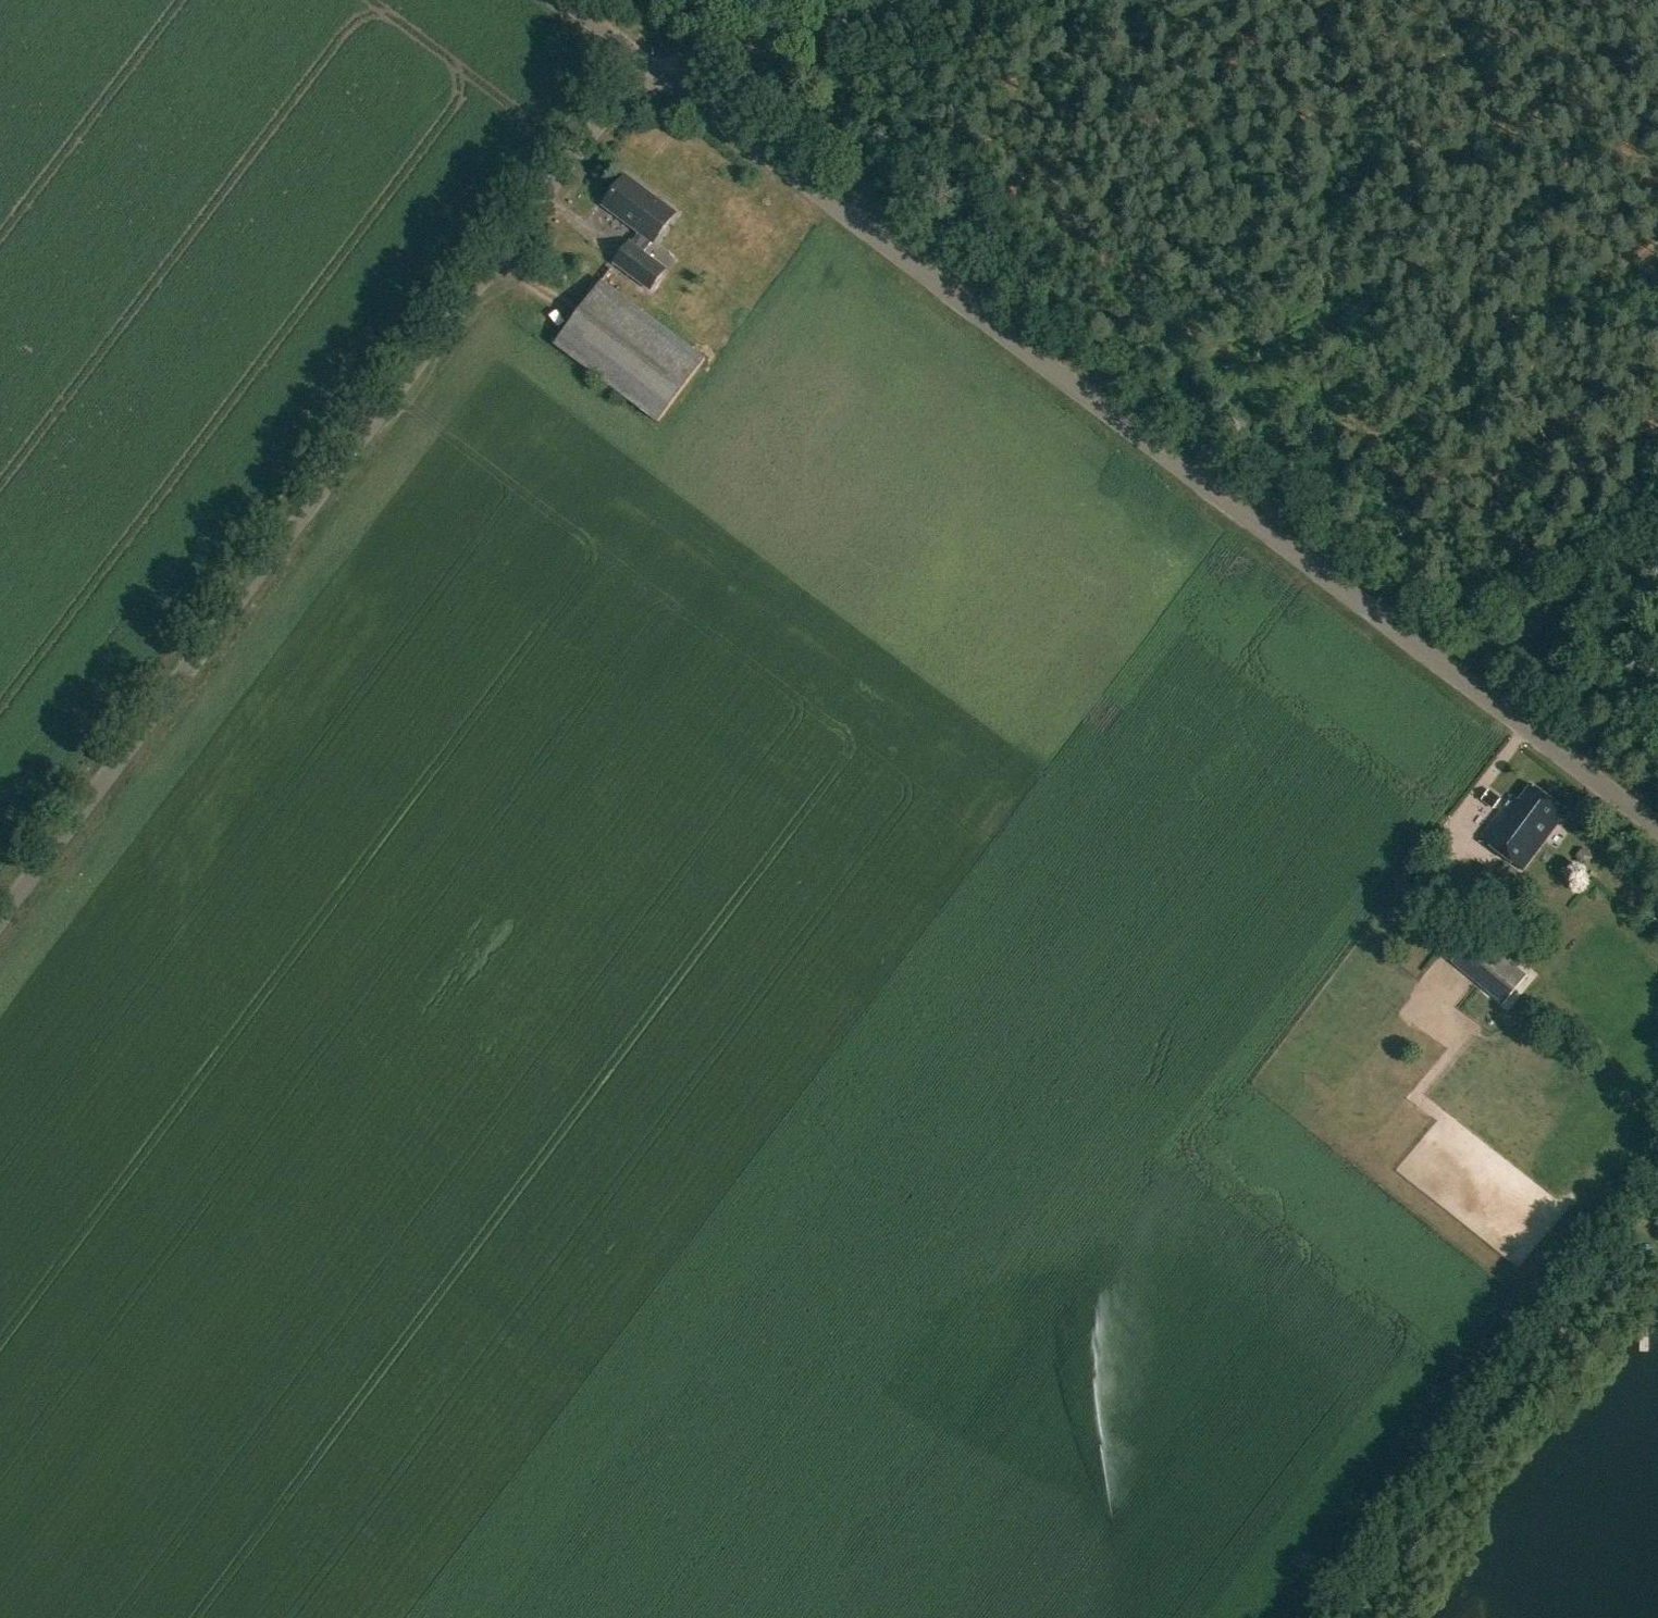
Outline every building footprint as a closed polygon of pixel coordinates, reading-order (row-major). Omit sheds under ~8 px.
[(614,263),(650,290),(666,269),(643,253),(651,242),(653,244),(676,213),(625,176),(603,206),(640,234),(632,244),(630,243),(614,263)] [(556,345),(661,422),(709,357),(604,280),(556,345)] [(1480,837),(1522,869),(1565,812),(1528,784),(1517,799),(1511,795),(1480,837)] [(1486,789),(1480,798),(1492,807),(1499,798),(1486,789)] [(1454,961),(1505,1003),(1525,978),(1473,937),(1454,961)] [(1648,1311),(1657,1314),(1657,1288),(1648,1311)]
